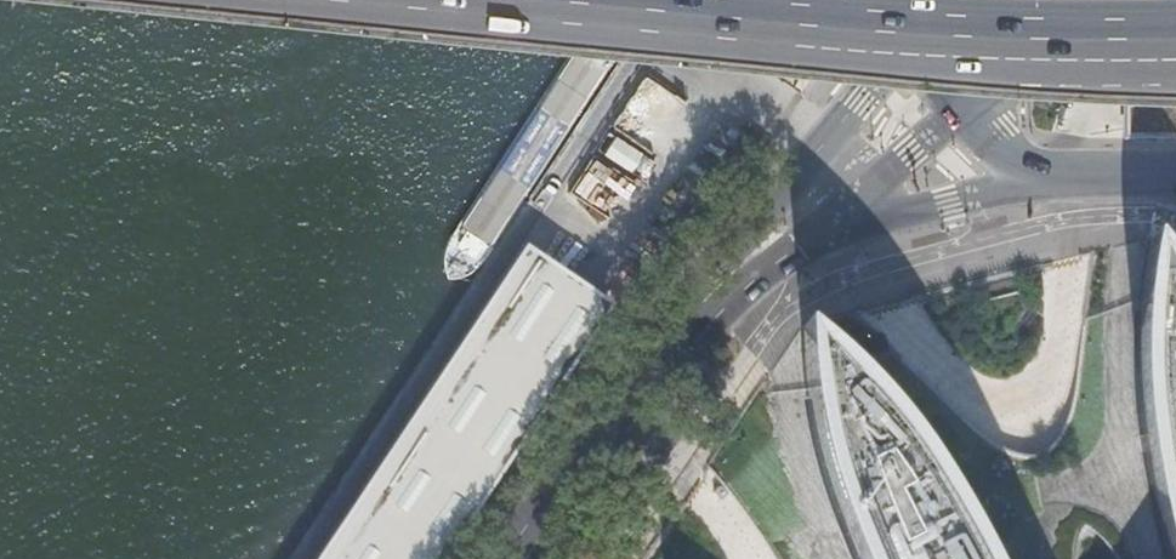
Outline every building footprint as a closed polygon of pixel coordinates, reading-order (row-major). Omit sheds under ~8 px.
[(1091,250),(1086,347),(1080,398),(1078,408),(1077,414),(1075,420),(1072,432),(1069,439),(1066,449),(1063,454),(1060,459),(1057,465),(1053,469),(1049,473),(1047,474),(1040,477),(1036,477),(1032,477),(1028,476),(1024,474),(1020,473),(1016,471),(1011,469),(1002,463),(993,457),(985,451),(977,444),(962,430),(951,420),(942,410),(853,312),(803,327),(817,339),(836,355),(854,372),(872,389),(888,408),(903,426),(918,447),(932,466),(946,487),(958,508),(971,529),(982,551),(986,558),(1073,558),(1073,553),(1076,541),(1079,531),(1082,529),(1086,530),(1091,533),(1097,537),(1104,546),(1114,558),(1165,558),(1163,550),(1157,526),(1152,502),(1148,478),(1144,454),(1140,430),(1138,405),(1136,380),(1136,356),(1136,332),(1138,307),(1140,283),(1144,259),(1148,240),(1091,250)] [(1161,253),(1150,240),(1148,240),(1144,259),(1140,283),(1138,307),(1136,332),(1136,356),(1136,380),(1138,405),(1140,430),(1144,454),(1148,478),(1152,502),(1157,526),(1163,550),(1165,558),(1175,558),(1175,274),(1161,253)] [(1091,250),(1087,285),(1083,315),(1075,377),(1070,406),(1068,414),(1064,427),(1056,440),(1051,447),(1046,452),(1041,456),(1036,458),(1030,458),(1024,458),(1012,455),(1000,450),(994,447),(983,438),(960,419),(929,387),(905,364),(893,351),(853,312),(942,410),(951,420),(962,430),(977,444),(985,451),(993,457),(1002,463),(1011,469),(1013,467),(1017,466),(1019,466),(1022,467),(1024,468),(1027,470),(1028,474),(1028,476),(1032,477),(1036,477),(1040,477),(1047,474),(1049,473),(1053,469),(1057,465),(1055,461),(1055,457),(1057,453),(1060,450),(1064,449),(1066,449),(1069,439),(1072,432),(1075,420),(1077,414),(1078,408),(1080,398),(1086,347),(1091,250)] [(982,551),(971,529),(958,508),(946,487),(932,466),(918,447),(903,426),(888,408),(872,389),(854,372),(836,355),(817,339),(803,327),(801,329),(802,346),(803,371),(806,395),(810,420),(815,444),(821,467),(828,492),(836,515),(845,538),(853,558),(986,558),(982,551)] [(705,467),(724,478),(730,484),(738,493),(745,502),(750,509),(757,519),(763,527),(768,535),(774,545),(779,554),(782,558),(853,558),(845,538),(836,515),(828,492),(821,467),(815,444),(810,420),(806,395),(803,371),(802,346),(801,329),(705,467)] [(1066,449),(1064,449),(1060,450),(1057,453),(1055,457),(1055,461),(1057,465),(1060,459),(1063,454),(1066,449)] [(1013,467),(1011,469),(1016,471),(1020,473),(1024,474),(1028,476),(1028,474),(1027,470),(1024,468),(1022,467),(1019,466),(1017,466),(1013,467)] [(705,467),(719,484),(729,495),(739,509),(747,520),(756,534),(764,545),(772,558),(782,558),(779,554),(774,545),(768,535),(763,527),(757,519),(750,509),(745,502),(738,493),(730,484),(724,478),(705,467)]
